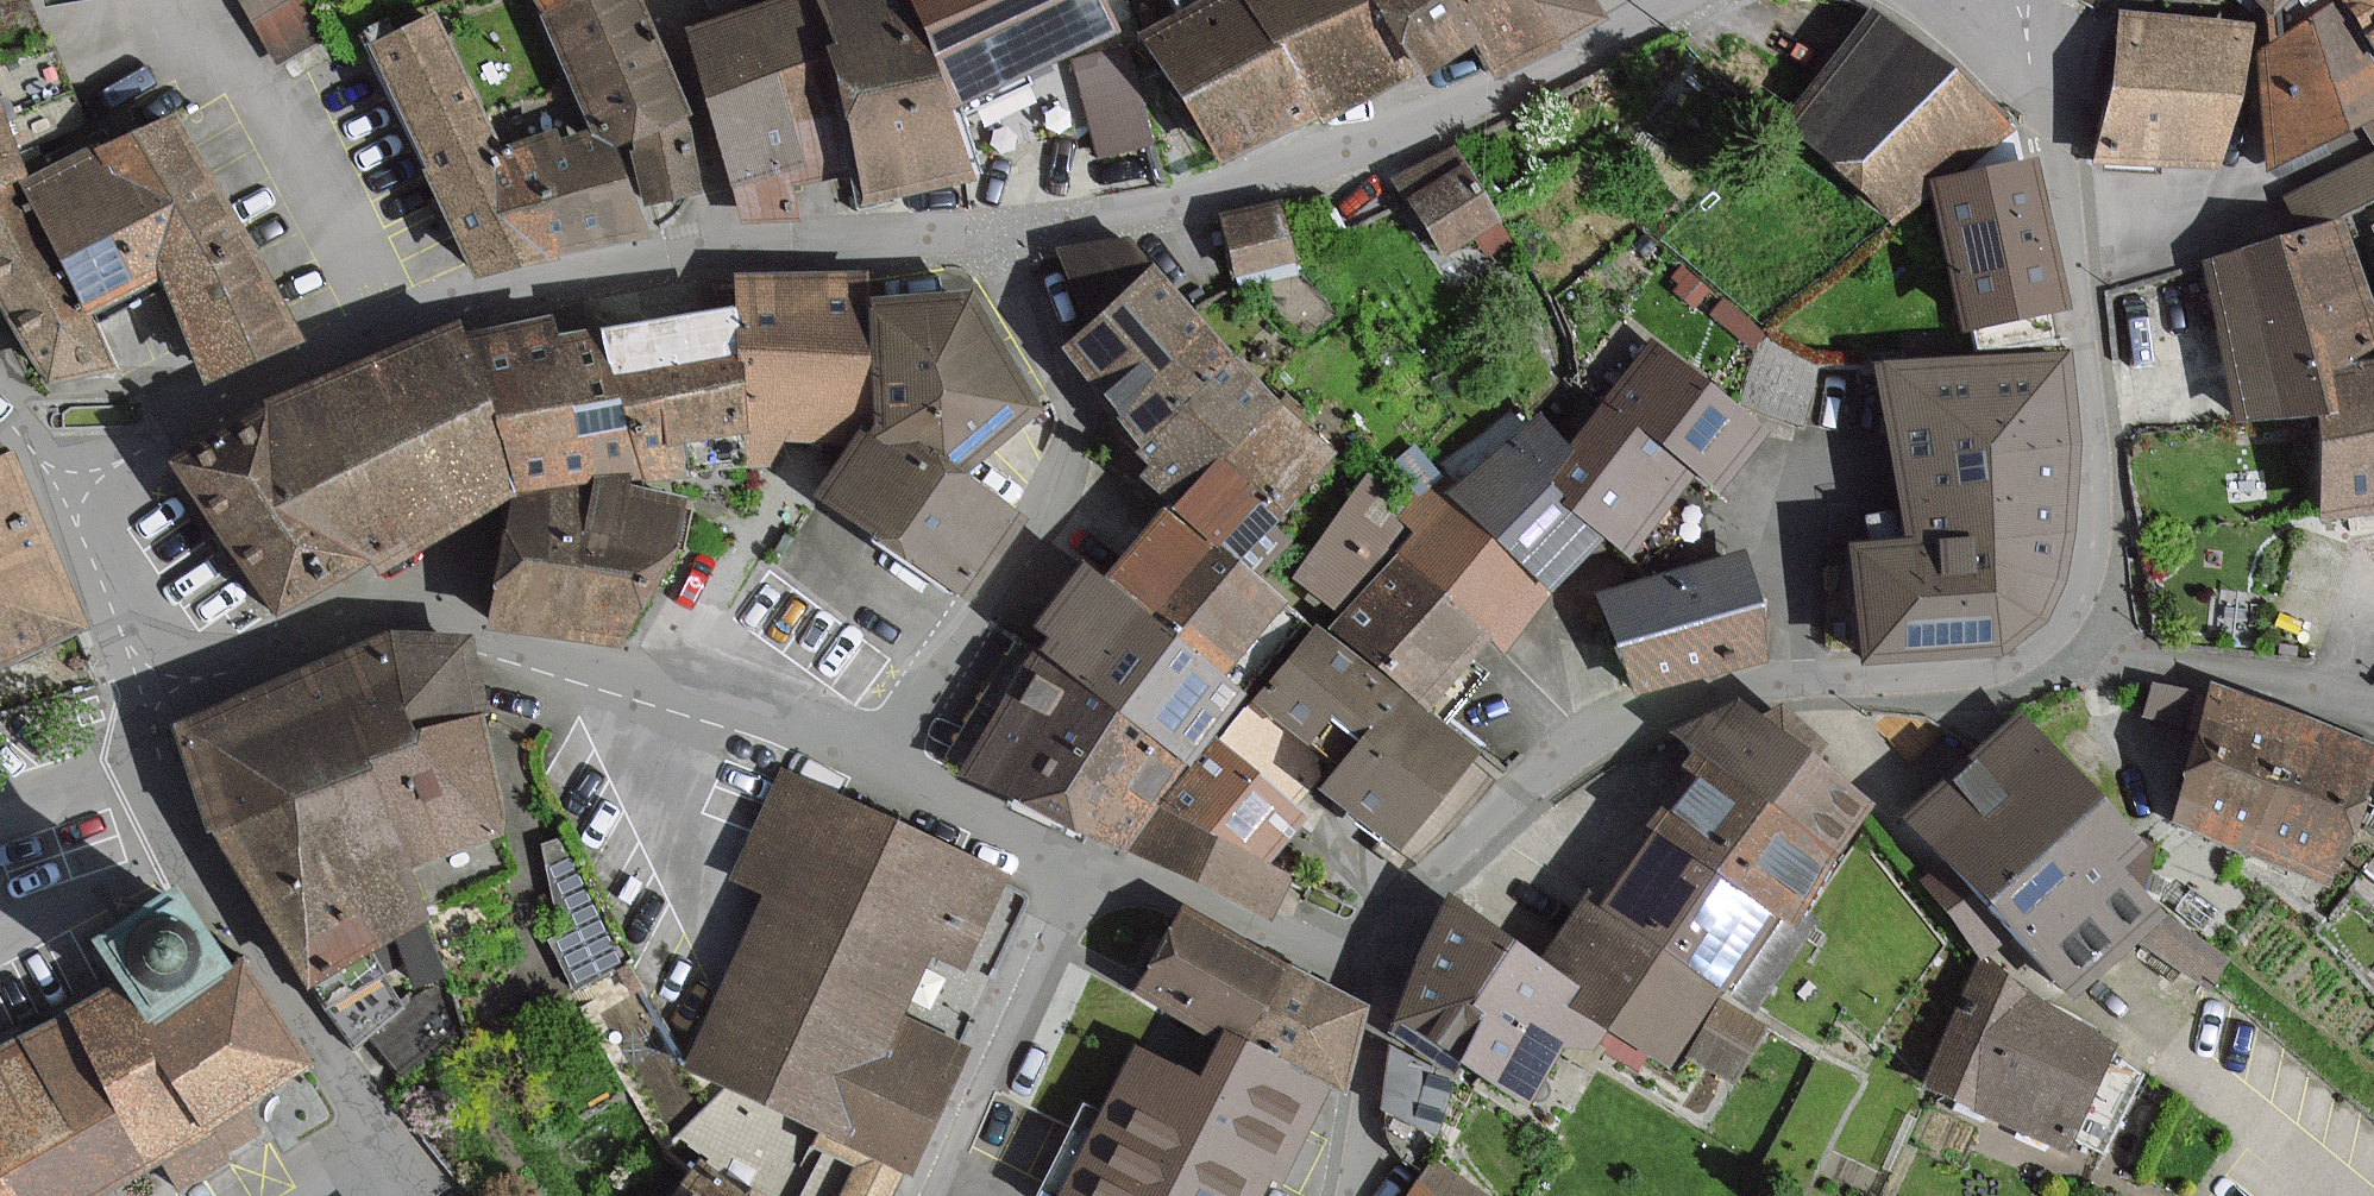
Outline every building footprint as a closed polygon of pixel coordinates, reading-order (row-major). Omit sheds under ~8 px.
[(317,26),(305,0),(244,0),(267,49),(317,26)] [(588,127),(599,154),(620,145),(692,115),(639,0),(534,0),(588,127)] [(710,90),(828,53),(812,0),(763,0),(689,23),(710,90)] [(828,53),(864,165),(876,201),(977,169),(957,105),(923,0),(812,0),(828,53)] [(1105,0),(923,0),(957,105),(1119,27),(1105,0)] [(1319,110),(1254,0),(1222,0),(1153,40),(1226,164),(1319,110)] [(1326,122),(1416,69),(1375,0),(1254,0),(1319,110),(1326,122)] [(1416,69),(1421,77),(1448,61),(1463,52),(1477,44),(1451,0),(1375,0),(1416,69)] [(1591,0),(1451,0),(1477,44),(1495,75),(1599,14),(1591,0)] [(2270,164),(2373,110),(2373,67),(2343,0),(2261,48),(2270,164)] [(2278,8),(2286,0),(2270,0),(2278,8)] [(2373,35),(2373,0),(2351,0),(2373,35)] [(2010,124),(1875,8),(1788,116),(1899,214),(2010,124)] [(489,156),(500,152),(437,13),(371,45),(435,165),(427,168),(481,273),(533,261),(489,156)] [(2252,26),(2125,15),(2122,37),(2100,154),(2224,161),(2252,26)] [(1150,141),(1126,49),(1077,61),(1102,153),(1150,141)] [(804,207),(798,186),(864,165),(828,53),(710,90),(752,223),(804,207)] [(27,174),(36,170),(0,87),(0,186),(27,174)] [(36,170),(27,174),(88,308),(167,272),(212,379),(307,337),(182,109),(103,147),(100,141),(36,170)] [(692,115),(620,145),(645,206),(705,193),(692,115)] [(489,156),(533,261),(655,236),(645,206),(620,145),(599,154),(588,127),(562,137),(559,130),(500,152),(489,156)] [(1414,197),(1447,251),(1501,218),(1468,164),(1414,197)] [(1949,185),(1974,330),(2059,315),(2035,170),(1949,185)] [(115,366),(88,308),(27,174),(0,186),(0,289),(50,381),(115,366)] [(1241,273),(1295,260),(1282,205),(1227,219),(1241,273)] [(2244,422),(2320,407),(2347,402),(2340,365),(2373,359),(2373,323),(2343,221),(2209,259),(2244,422)] [(1154,271),(1067,349),(1152,445),(1239,362),(1154,271)] [(743,277),(744,306),(749,432),(752,458),(772,462),(789,437),(857,439),(876,410),(872,296),(871,272),(743,277)] [(1045,405),(980,292),(872,296),(876,410),(877,436),(930,434),(978,468),(1045,405)] [(639,323),(605,327),(644,476),(694,475),(690,441),(749,432),(744,306),(639,323)] [(632,477),(644,476),(605,327),(560,333),(554,315),(497,324),(503,366),(492,367),(518,488),(600,480),(632,477)] [(382,571),(518,488),(492,367),(462,323),(273,405),(373,559),(382,571)] [(1769,433),(1660,344),(1614,399),(1701,471),(1722,489),(1769,433)] [(2071,352),(1883,363),(1904,536),(2072,527),(2080,444),(2071,352)] [(2347,402),(2320,407),(2327,511),(2373,503),(2373,359),(2340,365),(2347,402)] [(1190,488),(1281,407),(1239,362),(1152,445),(1190,488)] [(1608,406),(1572,448),(1549,476),(1544,482),(1580,511),(1605,532),(1632,554),(1669,509),(1684,491),(1701,471),(1614,399),(1608,406)] [(285,616),(373,559),(273,405),(180,459),(285,616)] [(1245,551),(1336,455),(1281,407),(1190,488),(1182,496),(1245,551)] [(1544,482),(1549,476),(1572,448),(1525,409),(1460,487),(1452,497),(1561,586),(1605,532),(1580,511),(1544,482)] [(973,594),(1027,517),(978,468),(930,434),(877,436),(876,410),(857,439),(825,490),(973,594)] [(18,456),(0,438),(0,463),(18,456)] [(62,556),(18,456),(0,463),(0,582),(62,556)] [(1407,505),(1398,516),(1412,527),(1393,550),(1398,554),(1492,632),(1510,647),(1561,586),(1452,497),(1460,487),(1437,468),(1407,505)] [(1398,554),(1393,550),(1412,527),(1398,516),(1407,505),(1369,474),(1298,574),(1347,615),(1398,554)] [(632,477),(600,480),(562,633),(631,642),(690,496),(632,477)] [(518,488),(493,622),(562,633),(600,480),(518,488)] [(1284,604),(1165,510),(1108,582),(1227,676),(1284,604)] [(2053,616),(2068,571),(2072,527),(1904,536),(1905,547),(1859,549),(1865,652),(2012,649),(2053,616)] [(1776,655),(1746,551),(1604,592),(1634,696),(1776,655)] [(1492,632),(1398,554),(1347,615),(1338,627),(1432,705),(1492,632)] [(92,626),(62,556),(0,582),(0,665),(92,626)] [(1245,691),(1227,676),(1108,582),(1087,565),(1038,625),(1052,636),(1041,649),(1186,764),(1245,691)] [(1476,752),(1317,628),(1263,697),(1345,761),(1328,783),(1405,843),(1476,752)] [(487,712),(472,645),(390,641),(291,682),(190,724),(202,813),(306,980),(427,914),(414,857),(503,831),(477,715),(487,712)] [(1152,808),(1186,764),(1041,649),(973,768),(1123,845),(1152,808)] [(2220,690),(2173,821),(2254,849),(2300,718),(2220,690)] [(1672,735),(1705,757),(1842,846),(1873,801),(1743,700),(1672,735)] [(1918,812),(1998,900),(2108,801),(2028,713),(1918,812)] [(2373,763),(2373,744),(2300,718),(2254,849),(2334,877),(2373,763)] [(1308,811),(1222,738),(1164,804),(1273,863),(1308,811)] [(1705,757),(1657,829),(1804,925),(1852,853),(1842,846),(1705,757)] [(771,902),(694,1074),(825,1133),(915,1173),(974,1044),(911,1016),(937,959),(977,976),(1019,882),(785,777),(736,886),(771,902)] [(2124,864),(2147,843),(2108,801),(1998,900),(2078,987),(2164,908),(2124,864)] [(1294,873),(1273,863),(1164,804),(1134,849),(1275,916),(1294,873)] [(1608,903),(1730,983),(1770,1009),(1819,935),(1804,925),(1657,829),(1608,903)] [(172,1165),(186,1191),(236,1163),(232,1156),(268,1137),(251,1107),(318,1070),(258,962),(230,977),(226,970),(242,961),(201,887),(104,941),(127,982),(0,1052),(0,1195),(115,1195),(172,1165)] [(1493,1012),(1477,1001),(1519,938),(1451,893),(1400,1014),(1464,1056),(1493,1012)] [(1683,1054),(1730,983),(1608,903),(1593,893),(1550,959),(1586,983),(1571,1006),(1589,1017),(1672,1071),(1683,1054)] [(1180,914),(1142,985),(1228,1031),(1247,1041),(1256,1023),(1269,999),(1285,970),(1180,914)] [(1571,1006),(1586,983),(1550,959),(1519,938),(1477,1001),(1493,1012),(1464,1056),(1533,1102),(1589,1017),(1571,1006)] [(2023,981),(1983,963),(1928,1082),(2071,1148),(2119,1044),(2016,997),(2023,981)] [(1269,999),(1256,1023),(1247,1041),(1335,1088),(1349,1095),(1363,1011),(1285,970),(1269,999)] [(1770,1009),(1730,983),(1683,1054),(1736,1088),(1783,1017),(1770,1009)] [(1335,1088),(1247,1041),(1228,1031),(1203,1077),(1142,1044),(1087,1148),(1061,1195),(1263,1195),(1272,1179),(1282,1185),(1335,1088)] [(915,1173),(825,1133),(816,1151),(861,1175),(850,1195),(904,1195),(915,1173)] [(1418,1145),(1393,1195),(1522,1195),(1418,1145)] [(706,1160),(679,1195),(753,1195),(706,1160)]
